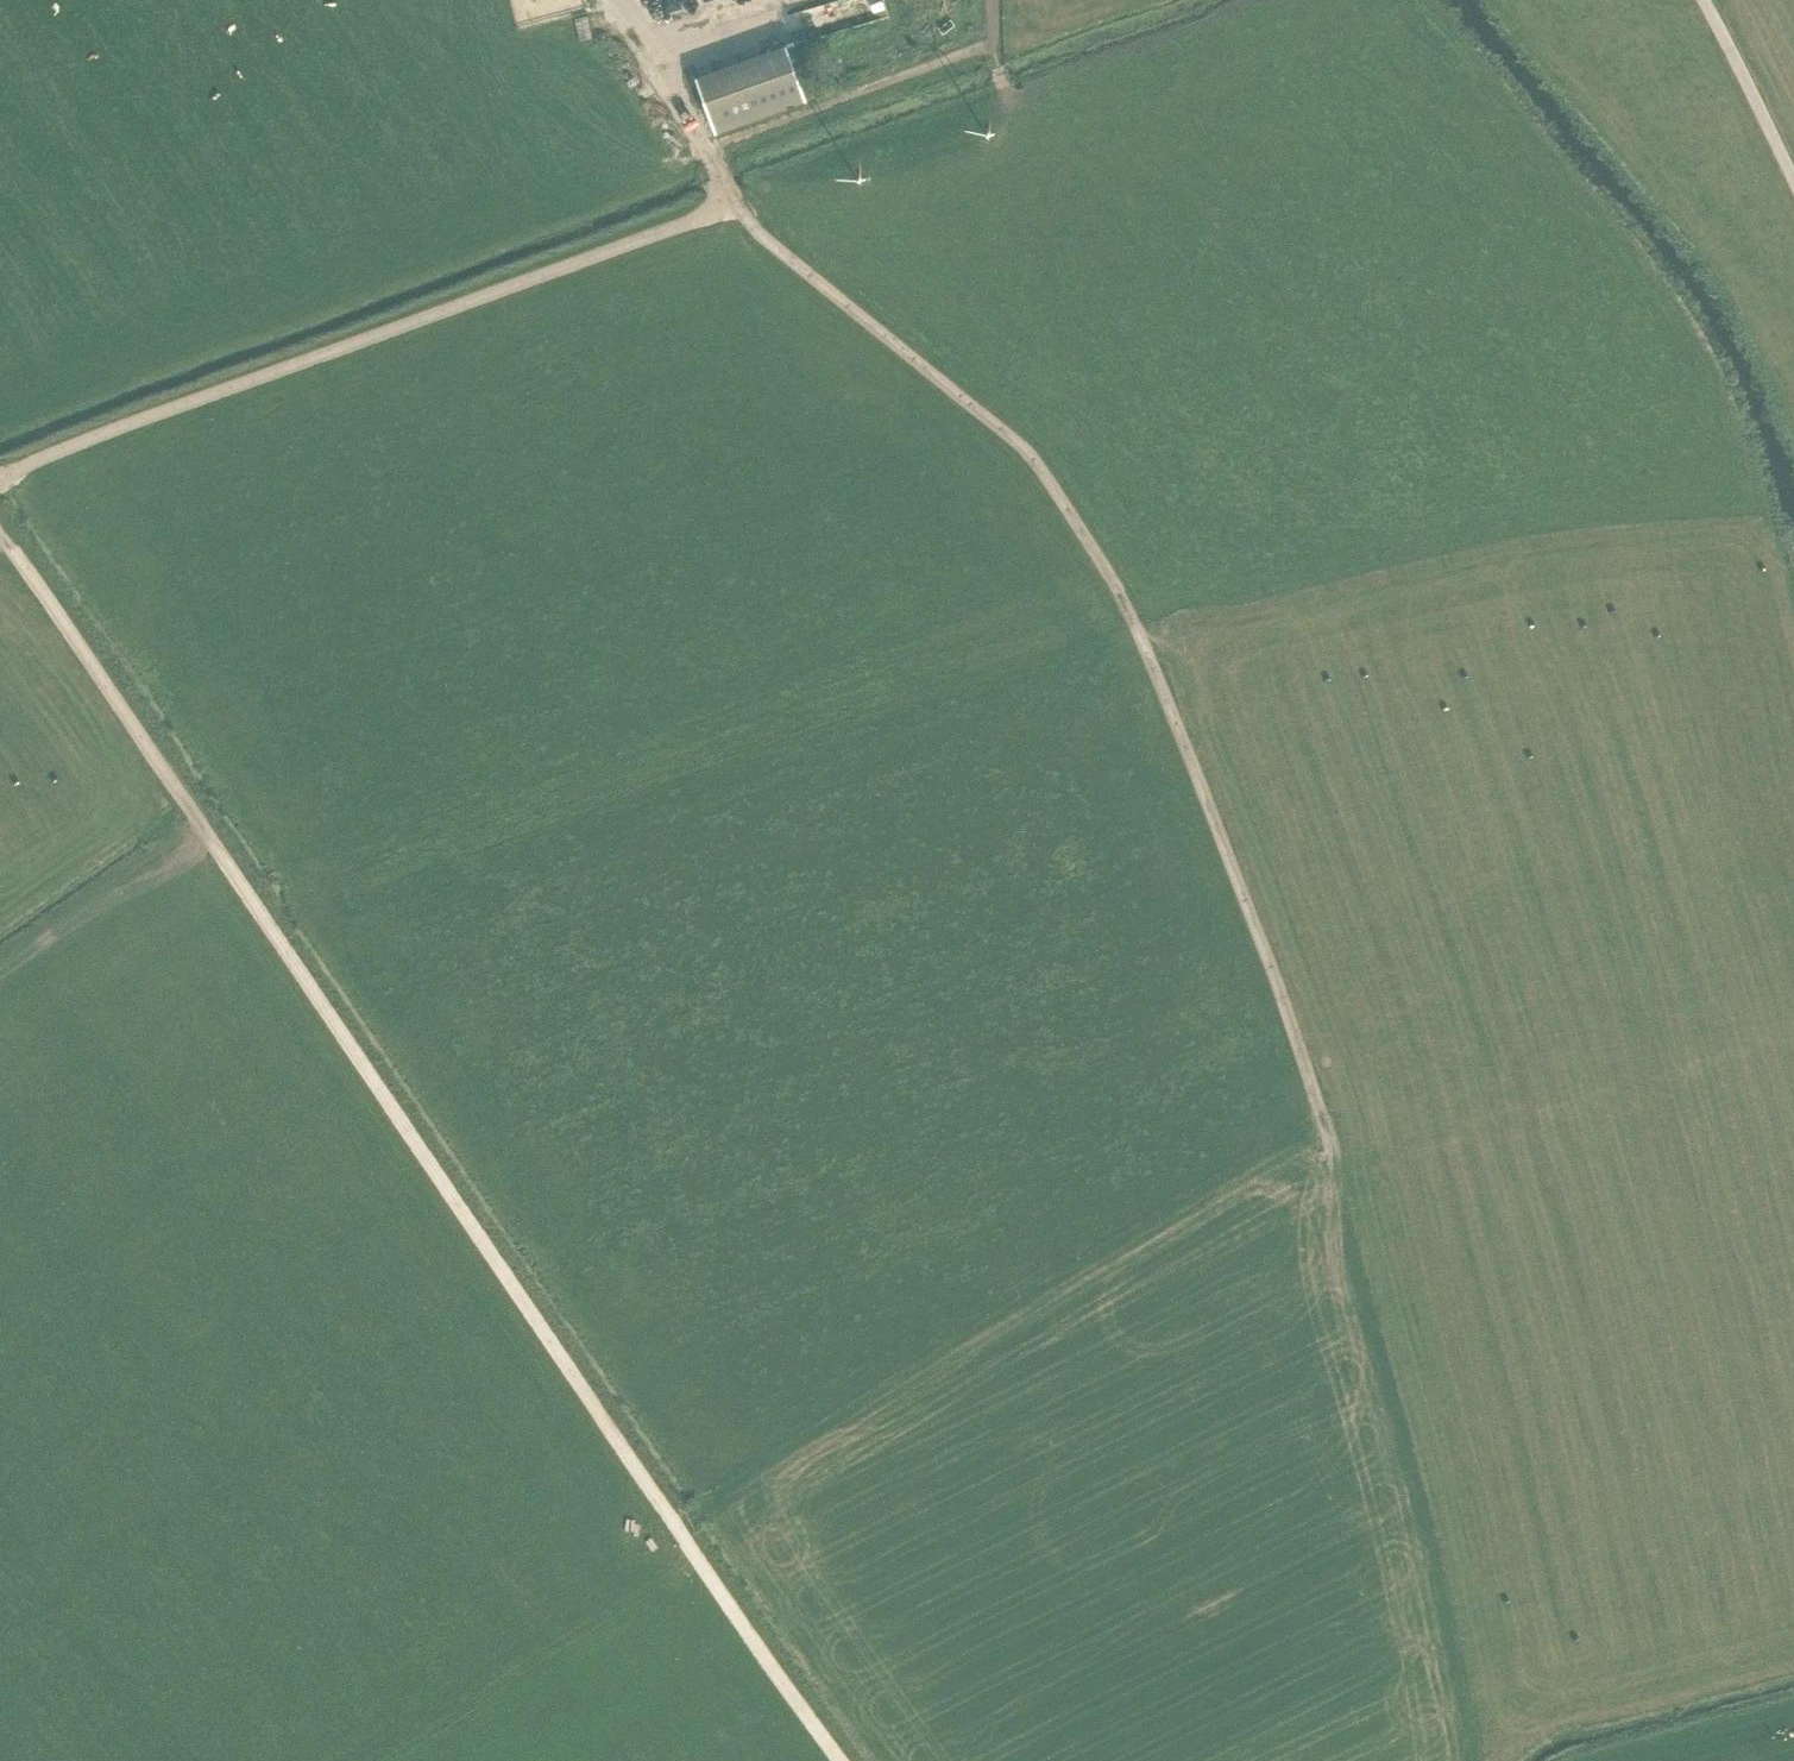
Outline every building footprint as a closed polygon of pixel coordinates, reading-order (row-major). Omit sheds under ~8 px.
[(693,11),(728,4),(728,0),(691,0),(693,11)] [(717,136),(805,103),(786,48),(697,79),(717,136)]
